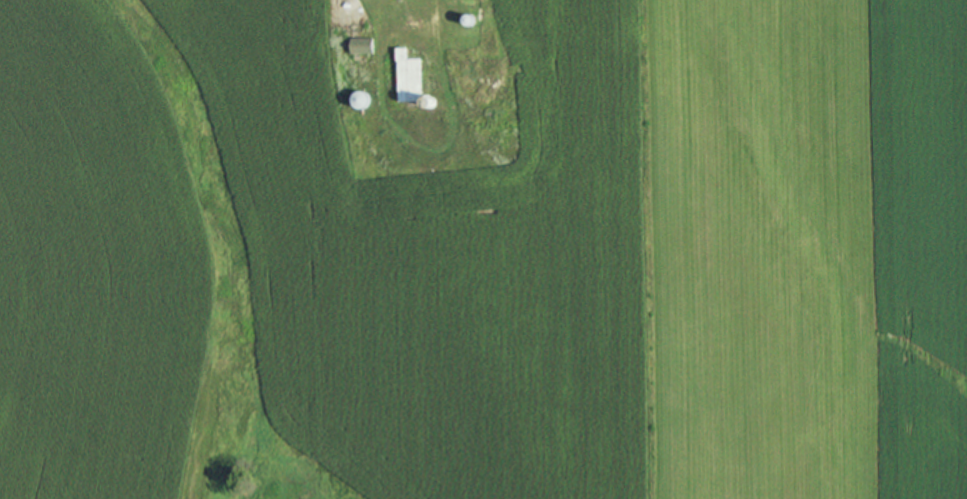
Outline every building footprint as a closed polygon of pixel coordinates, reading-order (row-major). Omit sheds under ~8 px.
[(373,37),(348,37),(348,52),(372,52),(373,37)] [(395,101),(420,101),(420,57),(404,57),(404,46),(395,46),(395,101)]
